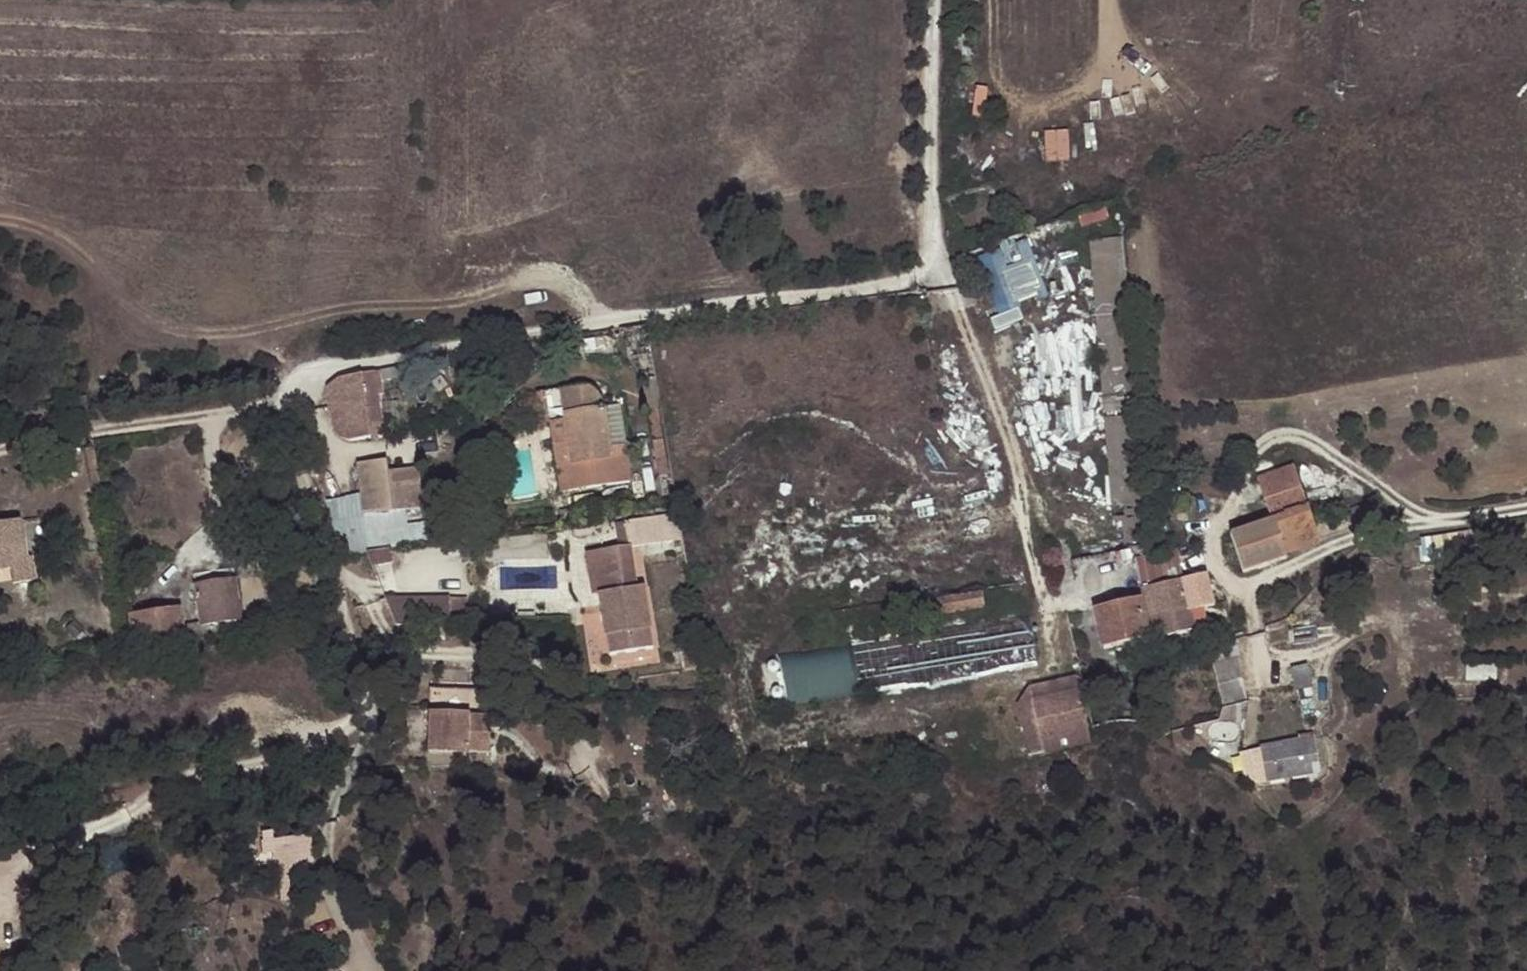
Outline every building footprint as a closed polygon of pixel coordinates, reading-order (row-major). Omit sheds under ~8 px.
[(1049,130),(1049,158),(1073,158),(1073,129),(1049,130)] [(1027,236),(979,258),(1007,321),(1024,313),(1021,307),(1053,293),(1027,236)] [(1126,236),(1095,237),(1101,368),(1132,367),(1126,236)] [(379,371),(373,372),(377,393),(383,391),(379,371)] [(372,435),(364,395),(377,393),(373,372),(340,378),(334,379),(331,381),(328,387),(328,389),(338,442),(372,435)] [(614,454),(629,452),(618,380),(602,383),(614,454)] [(634,481),(629,452),(614,454),(602,383),(569,388),(572,406),(565,407),(574,461),(557,463),(562,492),(634,481)] [(550,421),(557,463),(574,461),(565,407),(572,406),(569,388),(562,389),(533,394),(539,423),(550,421)] [(384,433),(377,393),(364,395),(372,435),(384,433)] [(372,461),(380,514),(409,509),(403,468),(402,458),(372,461)] [(403,468),(409,509),(421,507),(439,504),(433,464),(403,468)] [(1276,521),(1307,511),(1293,468),(1258,479),(1272,522),(1276,521)] [(426,542),(421,507),(409,509),(380,514),(340,519),(345,554),(370,550),(384,548),(393,547),(426,542)] [(1319,543),(1312,524),(1307,511),(1276,521),(1287,554),(1319,543)] [(642,520),(645,545),(665,542),(662,517),(642,520)] [(9,567),(11,581),(34,578),(30,554),(25,555),(18,519),(0,522),(0,568),(9,567)] [(632,547),(645,545),(642,520),(626,523),(630,547),(632,547)] [(1276,521),(1272,522),(1232,536),(1245,573),(1288,559),(1287,554),(1276,521)] [(370,550),(376,565),(395,562),(393,547),(384,548),(370,550)] [(597,575),(605,622),(649,615),(644,589),(638,589),(632,547),(630,547),(587,554),(590,575),(597,575)] [(1129,561),(1136,592),(1141,590),(1182,581),(1176,550),(1147,557),(1129,561)] [(1068,567),(1081,618),(1094,615),(1104,655),(1148,644),(1143,624),(1136,592),(1129,561),(1127,554),(1068,567)] [(1188,615),(1191,614),(1214,608),(1206,575),(1182,581),(1141,590),(1149,622),(1163,619),(1188,613),(1188,615)] [(202,625),(243,620),(237,579),(197,585),(202,625)] [(1143,624),(1149,622),(1141,590),(1136,592),(1143,624)] [(983,592),(933,600),(936,617),(985,609),(983,592)] [(452,600),(388,600),(398,629),(425,628),(427,628),(444,628),(453,628),(452,602),(452,600)] [(452,602),(453,628),(471,628),(469,601),(452,602)] [(133,643),(184,634),(180,606),(129,614),(133,643)] [(1193,622),(1191,614),(1188,615),(1188,613),(1163,619),(1165,629),(1185,624),(1193,622)] [(649,615),(605,622),(611,656),(654,651),(649,615)] [(1153,642),(1168,639),(1165,629),(1163,619),(1149,622),(1153,642)] [(1148,644),(1149,649),(1155,648),(1153,642),(1149,622),(1143,624),(1148,644)] [(1186,635),(1185,624),(1165,629),(1168,639),(1186,635)] [(427,628),(427,640),(444,640),(444,628),(427,628)] [(912,675),(1026,662),(1022,634),(858,652),(860,676),(885,673),(886,682),(913,679),(912,675)] [(706,659),(720,656),(717,642),(703,645),(706,659)] [(789,700),(857,696),(854,648),(786,652),(789,700)] [(1225,701),(1251,696),(1244,655),(1218,660),(1225,701)] [(1294,673),(1299,695),(1314,692),(1310,669),(1294,673)] [(1031,702),(1078,691),(1075,679),(1028,690),(1016,705),(1028,756),(1090,741),(1087,730),(1040,741),(1031,702)] [(1031,702),(1040,741),(1087,730),(1078,691),(1031,702)] [(716,720),(727,719),(726,708),(715,710),(716,720)] [(430,752),(490,752),(490,717),(431,716),(430,752)] [(1314,739),(1258,750),(1265,785),(1321,774),(1314,739)] [(313,833),(264,836),(266,868),(315,865),(313,833)]
